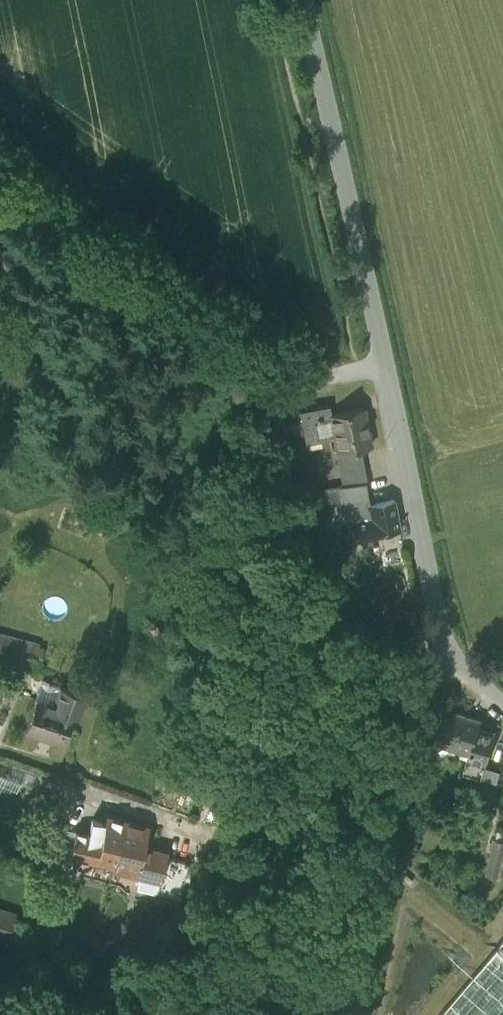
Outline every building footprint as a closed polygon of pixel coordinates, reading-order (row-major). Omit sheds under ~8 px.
[(306,443),(334,437),(329,414),(331,413),(329,405),(299,410),(306,443)] [(363,407),(331,413),(329,414),(334,437),(337,453),(361,448),(371,446),(363,407)] [(361,448),(337,453),(336,453),(337,458),(362,453),(361,448)] [(337,458),(340,470),(364,465),(362,453),(337,458)] [(364,465),(340,470),(343,485),(366,482),(367,482),(364,465)] [(338,486),(340,503),(368,499),(366,482),(343,485),(338,486)] [(335,504),(363,545),(377,542),(376,534),(400,529),(394,499),(369,504),(368,499),(340,503),(335,504)] [(15,667),(21,642),(0,637),(0,663),(15,667)] [(15,667),(32,671),(39,647),(21,642),(15,667)] [(62,689),(55,708),(74,714),(74,716),(79,718),(86,697),(62,689)] [(64,746),(74,716),(74,714),(55,708),(37,702),(26,733),(64,746)] [(461,754),(468,756),(470,757),(479,730),(481,721),(444,710),(434,743),(462,751),(461,754)] [(495,735),(479,730),(470,757),(468,756),(463,775),(481,780),(485,769),(495,735)] [(485,769),(481,780),(501,786),(502,778),(502,774),(485,769)] [(15,804),(21,786),(0,778),(0,799),(15,804)] [(107,819),(106,825),(103,840),(90,837),(76,834),(71,857),(113,867),(123,823),(107,819)] [(92,823),(90,837),(103,840),(106,825),(92,823)] [(148,829),(123,823),(113,867),(112,872),(159,883),(160,883),(165,860),(166,855),(143,849),(148,829)] [(71,857),(76,834),(63,830),(53,860),(70,865),(71,857)] [(499,872),(502,858),(502,843),(495,841),(488,870),(499,872)] [(156,897),(181,903),(189,865),(165,860),(160,883),(159,883),(156,897)] [(9,944),(17,918),(0,912),(0,941),(9,944)] [(442,1014),(502,1014),(502,942),(442,1014)]
